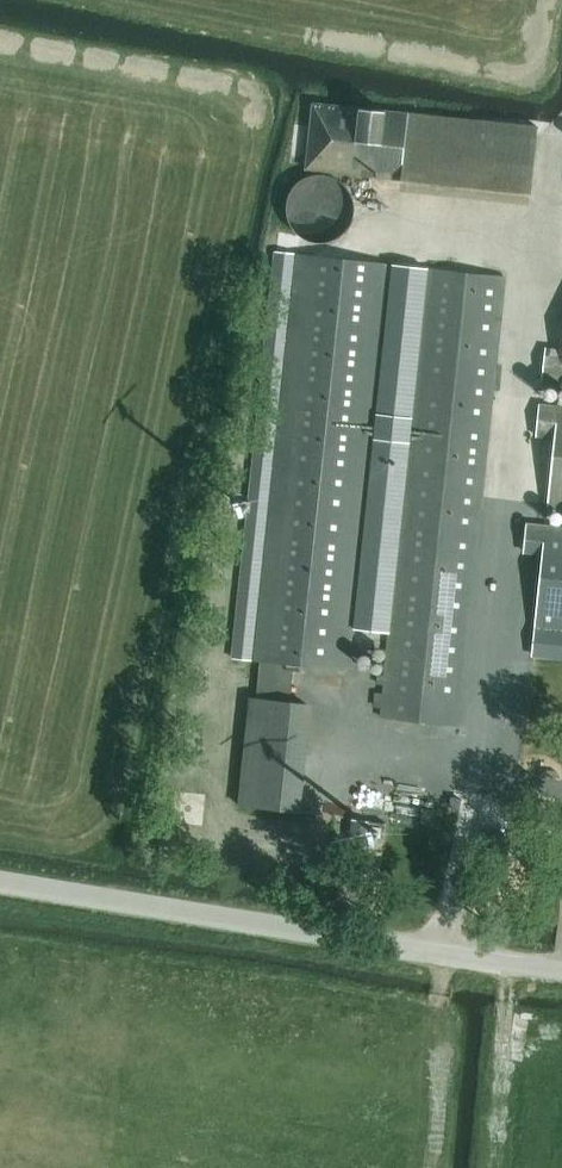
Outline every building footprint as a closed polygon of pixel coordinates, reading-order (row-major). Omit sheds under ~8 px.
[(305,170),(342,174),(401,180),(400,190),(528,204),(537,125),(312,102),(305,170)] [(354,186),(298,187),(299,243),(355,242),(354,186)] [(296,256),(280,409),(254,662),(261,663),(257,700),(250,700),(239,807),(280,811),(296,812),(307,706),(290,704),(294,666),(349,672),(390,266),(296,256)] [(504,277),(428,270),(382,717),(457,726),(504,277)] [(561,382),(561,348),(546,347),(542,380),(561,382)] [(539,404),(535,437),(555,439),(548,505),(561,506),(561,406),(539,404)] [(240,514),(250,515),(251,504),(241,503),(240,514)] [(561,628),(561,530),(528,526),(525,552),(543,555),(536,625),(561,628)] [(557,771),(541,769),(540,777),(556,779),(557,771)] [(349,840),(365,843),(368,822),(351,820),(349,840)] [(491,830),(488,851),(503,853),(507,832),(491,830)]
